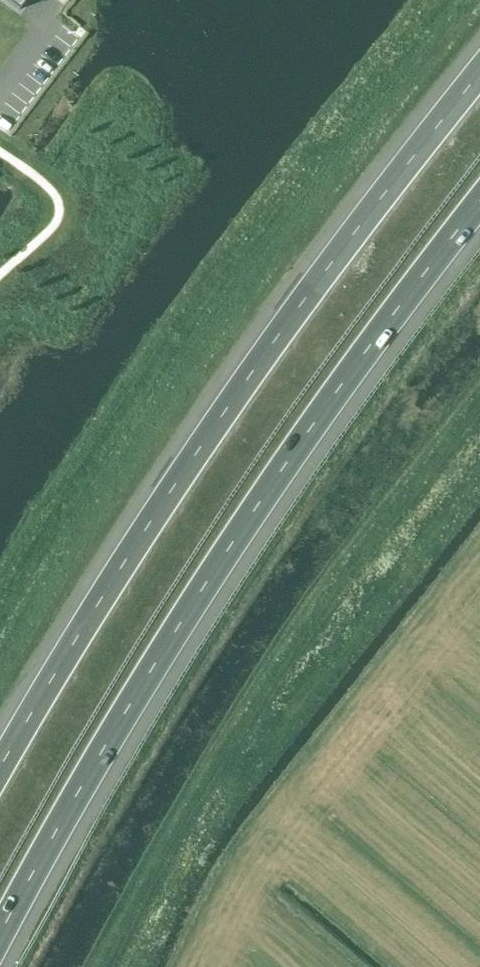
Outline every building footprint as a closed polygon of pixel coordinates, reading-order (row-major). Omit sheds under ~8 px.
[(19,10),(27,0),(6,0),(19,10)]
